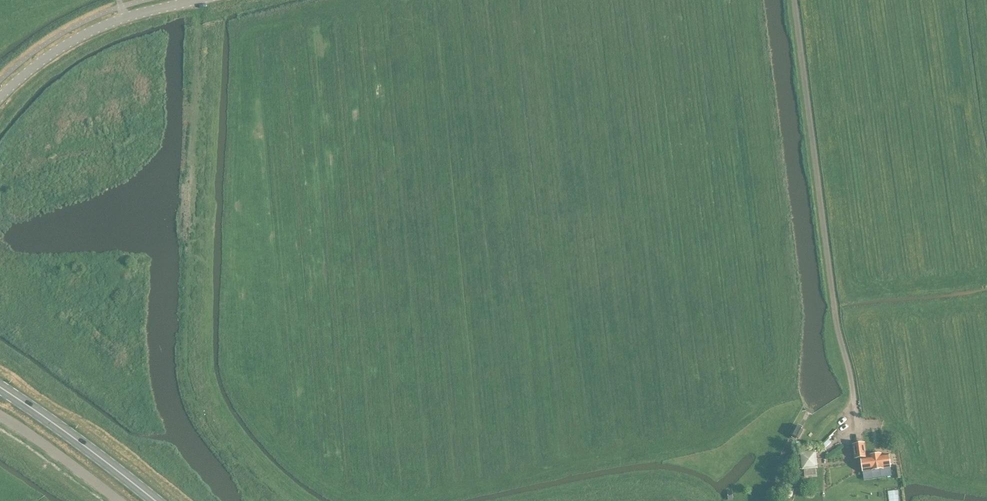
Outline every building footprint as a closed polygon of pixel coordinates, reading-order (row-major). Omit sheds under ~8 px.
[(795,426),(791,434),(798,438),(803,430),(795,426)] [(854,459),(860,458),(862,471),(871,470),(883,469),(883,468),(890,467),(889,454),(881,455),(881,453),(869,455),(869,456),(866,456),(864,442),(852,444),(854,459)] [(802,455),(803,471),(819,470),(818,453),(802,455)]
